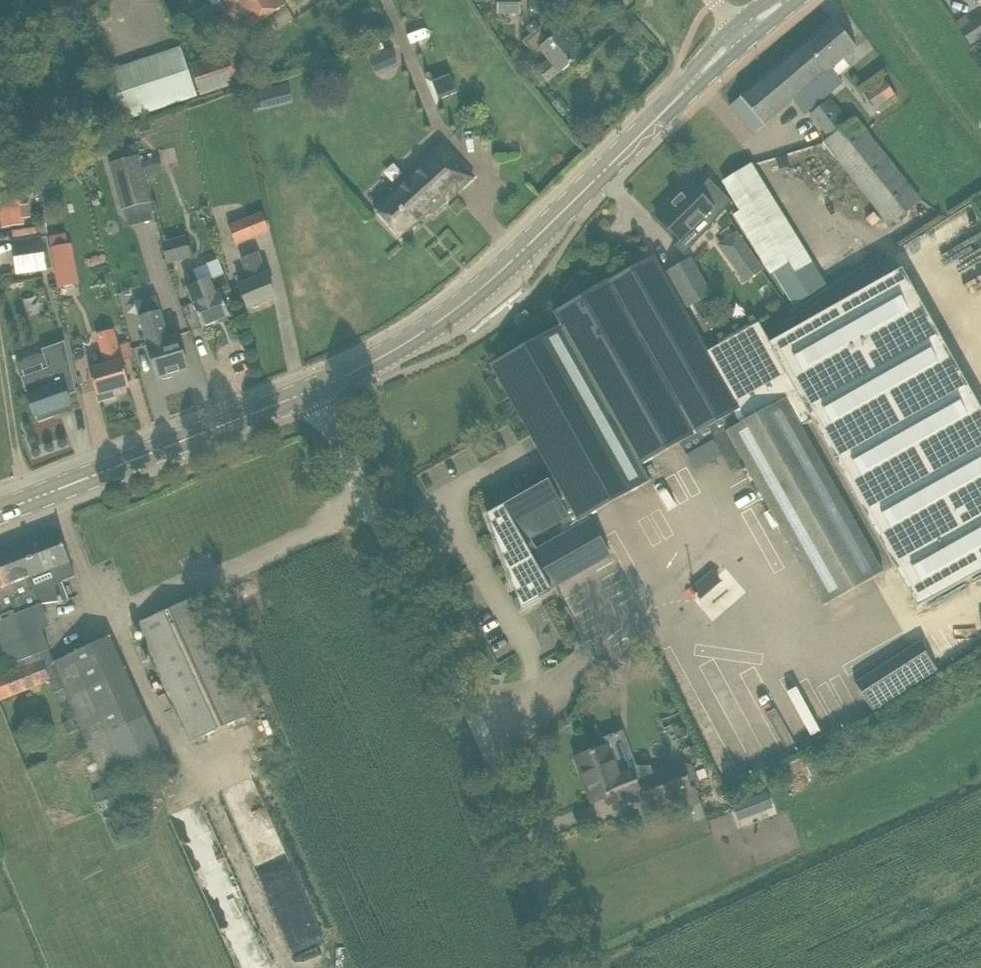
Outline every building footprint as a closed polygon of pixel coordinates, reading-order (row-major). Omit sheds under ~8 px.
[(229,22),(239,16),(248,30),(285,6),(282,0),(219,0),(216,2),(229,22)] [(498,14),(521,14),(521,0),(498,0),(498,14)] [(489,8),(482,12),(487,19),(493,14),(489,8)] [(549,60),(537,70),(547,82),(581,55),(561,31),(556,36),(541,17),(532,24),(537,29),(523,41),(534,54),(540,49),(549,60)] [(832,19),(729,106),(753,135),(793,102),(804,115),(843,83),(831,70),(857,48),(832,19)] [(959,29),(971,46),(979,39),(968,23),(959,29)] [(102,75),(118,123),(196,96),(180,48),(102,75)] [(368,58),(375,73),(397,63),(391,48),(368,58)] [(189,66),(199,95),(241,81),(231,52),(189,66)] [(862,90),(878,114),(897,101),(882,77),(862,90)] [(250,90),(254,109),(292,103),(289,83),(250,90)] [(821,143),(888,226),(921,200),(855,117),(846,124),(828,101),(809,115),(827,138),(821,143)] [(148,120),(137,123),(139,132),(150,129),(148,120)] [(117,139),(98,144),(102,156),(120,151),(117,139)] [(442,142),(373,207),(401,239),(472,175),(442,142)] [(108,164),(120,211),(150,203),(137,156),(108,164)] [(157,158),(142,162),(145,175),(160,171),(157,158)] [(751,164),(727,179),(737,196),(762,181),(751,164)] [(671,200),(656,215),(658,218),(680,240),(689,230),(698,239),(731,201),(709,179),(696,191),(691,185),(673,203),(671,200)] [(3,228),(24,225),(23,219),(31,217),(29,205),(21,206),(19,192),(0,195),(0,206),(3,228)] [(268,232),(261,213),(228,226),(236,245),(268,232)] [(35,228),(12,232),(13,242),(15,242),(37,239),(35,228)] [(718,245),(744,282),(761,270),(736,233),(718,245)] [(53,269),(47,237),(37,239),(15,242),(13,242),(18,274),(53,269)] [(184,238),(161,244),(166,264),(190,257),(184,238)] [(71,244),(50,248),(58,288),(78,284),(71,244)] [(239,286),(248,308),(251,307),(254,308),(259,306),(260,303),(275,297),(257,252),(242,259),(251,281),(239,286)] [(610,556),(587,516),(650,481),(641,465),(739,409),(745,420),(714,437),(730,465),(741,459),(824,606),(883,572),(801,427),(812,421),(917,608),(980,572),(980,410),(901,269),(770,343),(758,322),(707,351),(672,291),(653,256),(553,312),(560,325),(490,365),(497,378),(490,383),(498,396),(505,392),(553,478),(548,481),(548,480),(486,514),(511,581),(515,579),(520,587),(514,590),(522,609),(552,592),(550,589),(610,556)] [(668,271),(688,306),(709,294),(689,259),(668,271)] [(789,264),(773,273),(793,306),(826,286),(811,262),(794,273),(789,264)] [(211,281),(210,279),(186,288),(202,327),(229,316),(221,295),(231,290),(224,275),(211,281)] [(137,318),(149,360),(151,360),(157,379),(161,378),(164,379),(171,377),(173,374),(187,370),(177,335),(168,338),(160,311),(137,318)] [(76,393),(65,342),(42,350),(48,368),(21,377),(36,417),(38,417),(39,421),(52,416),(51,412),(71,405),(68,396),(76,393)] [(102,352),(106,364),(90,369),(85,352),(72,356),(78,373),(89,369),(97,397),(129,387),(118,348),(102,352)] [(713,439),(686,454),(695,470),(722,455),(713,439)] [(70,561),(57,529),(0,551),(0,646),(1,648),(6,646),(13,662),(12,663),(15,671),(0,677),(0,702),(49,682),(59,704),(67,700),(74,718),(63,723),(67,734),(80,729),(87,745),(146,718),(110,637),(52,663),(48,650),(49,649),(37,620),(20,627),(14,614),(41,603),(63,601),(57,584),(75,577),(69,561),(70,561)] [(720,612),(745,589),(727,570),(721,575),(703,555),(679,577),(708,609),(713,605),(720,612)] [(136,624),(191,741),(249,715),(194,597),(136,624)] [(873,711),(937,670),(919,642),(855,683),(873,711)] [(607,747),(577,758),(593,801),(608,796),(611,802),(640,792),(632,771),(622,775),(611,745),(607,747)] [(654,774),(640,779),(644,790),(650,805),(688,792),(678,765),(654,774)] [(133,798),(125,778),(91,792),(100,812),(133,798)] [(756,797),(733,806),(737,817),(760,808),(756,797)]
